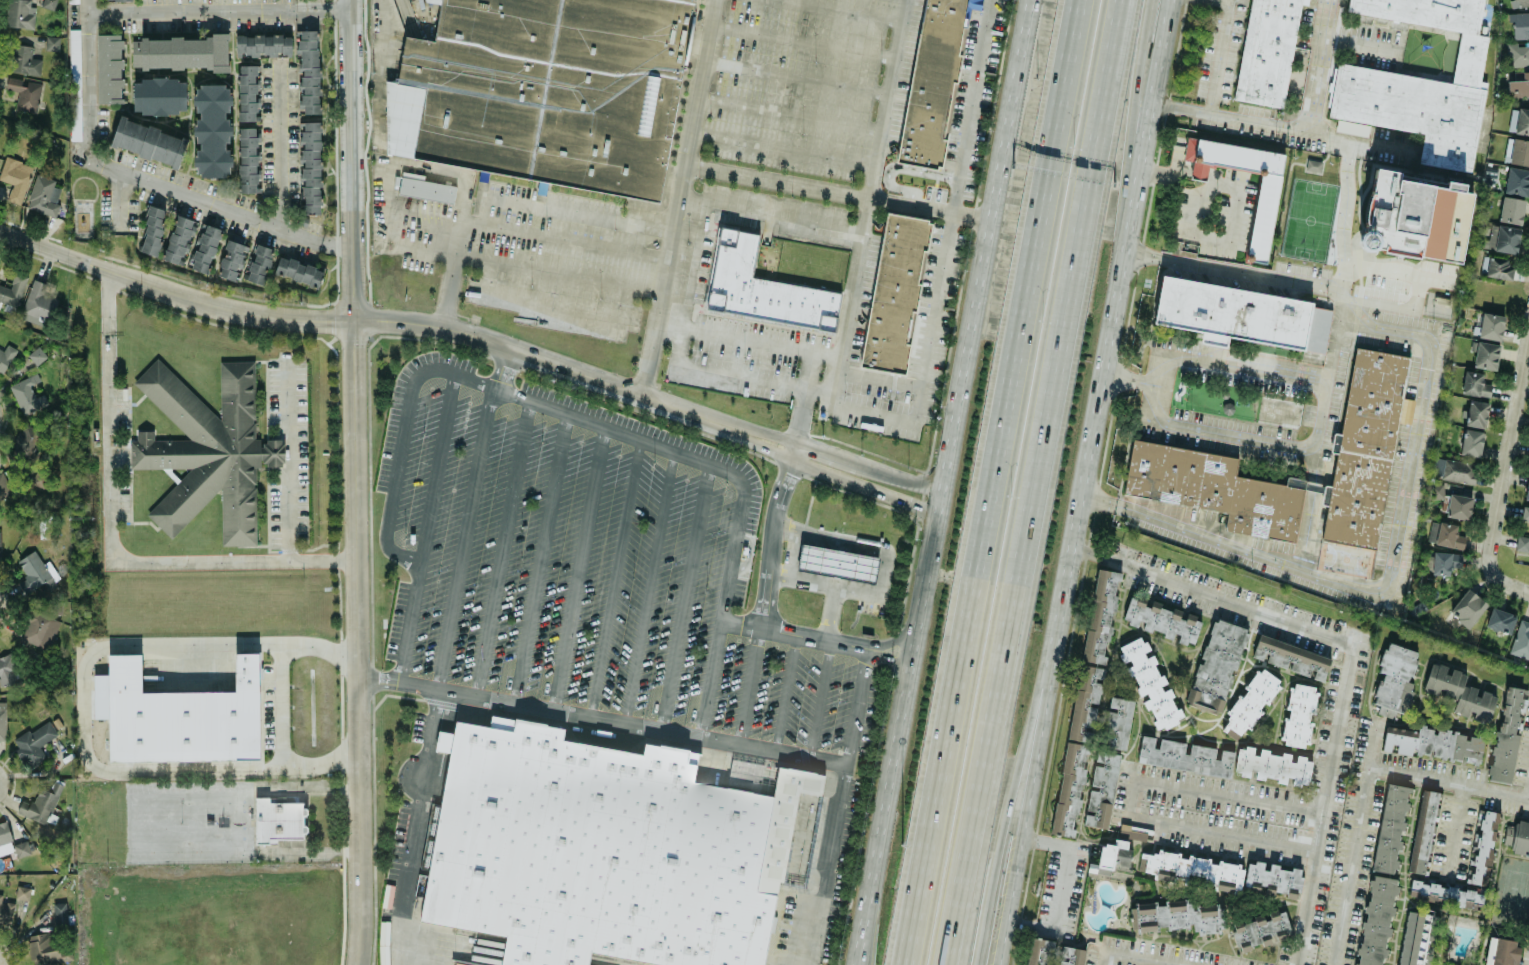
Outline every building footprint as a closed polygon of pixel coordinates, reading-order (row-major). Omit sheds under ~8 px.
[(30,6),(30,0),(6,0),(5,27),(34,28),(35,6),(30,6)] [(41,8),(55,9),(55,0),(42,0),(41,8)] [(416,0),(440,4),(434,40),(404,36),(397,82),(391,81),(380,152),(448,163),(449,157),(517,168),(516,171),(538,175),(537,181),(662,201),(694,0),(416,0)] [(941,169),(946,139),(943,138),(952,82),(957,82),(961,54),(960,54),(968,0),(926,0),(901,162),(941,169)] [(1285,108),(1301,0),(1249,0),(1234,100),(1285,108)] [(1347,13),(1460,29),(1452,80),(1340,64),(1332,73),(1326,116),(1337,118),(1335,131),(1368,135),(1369,127),(1371,125),(1426,133),(1425,141),(1436,143),(1447,153),(1451,149),(1449,164),(1452,167),(1464,169),(1465,164),(1464,163),(1473,164),(1485,83),(1481,79),(1487,36),(1480,35),(1478,33),(1483,0),(1349,0),(1347,13)] [(1528,37),(1528,12),(1511,12),(1512,38),(1528,37)] [(69,29),(70,140),(81,140),(80,29),(69,29)] [(296,30),(296,53),(299,53),(300,113),(320,113),(318,30),(296,30)] [(98,103),(122,103),(121,33),(97,33),(98,103)] [(292,35),(236,34),(235,55),(291,56),(292,35)] [(229,67),(228,35),(131,38),(132,69),(229,67)] [(45,50),(58,50),(59,36),(46,36),(45,50)] [(33,46),(14,43),(10,71),(39,75),(42,59),(31,57),(33,46)] [(1509,44),(1508,64),(1528,65),(1528,45),(1509,44)] [(239,120),(258,120),(257,64),(238,64),(239,120)] [(1523,71),(1523,80),(1508,81),(1508,96),(1528,96),(1528,71),(1523,71)] [(42,82),(8,76),(2,105),(36,111),(42,82)] [(133,113),(186,113),(186,78),(133,78),(133,113)] [(195,176),(230,176),(230,142),(233,142),(233,124),(229,124),(229,84),(194,84),(194,111),(196,111),(195,176)] [(1528,135),(1528,109),(1518,108),(1515,134),(1528,135)] [(1516,109),(1510,109),(1508,130),(1514,131),(1516,109)] [(110,147),(180,166),(188,136),(118,118),(110,147)] [(299,121),(300,214),(321,214),(320,121),(299,121)] [(239,192),(257,192),(256,128),(238,128),(239,192)] [(1284,152),(1186,137),(1183,160),(1193,161),(1190,178),(1206,181),(1208,164),(1259,172),(1246,260),(1267,264),(1284,152)] [(1508,137),(1503,161),(1528,166),(1528,140),(1508,137)] [(12,183),(7,201),(22,205),(32,164),(4,157),(0,173),(0,180),(12,183)] [(1528,185),(1528,170),(1509,166),(1504,192),(1527,196),(1528,185)] [(1461,263),(1471,192),(1463,191),(1464,183),(1446,181),(1445,187),(1397,180),(1398,172),(1372,168),(1361,248),(1461,263)] [(424,174),(401,171),(398,196),(454,202),(456,184),(423,181),(424,174)] [(56,216),(60,204),(56,202),(60,187),(53,185),(55,179),(35,173),(25,206),(56,216)] [(1521,224),(1525,199),(1503,195),(1499,220),(1521,224)] [(157,255),(168,209),(150,205),(138,251),(157,255)] [(181,264),(195,220),(176,214),(163,259),(181,264)] [(222,229),(201,223),(188,267),(208,273),(222,229)] [(1522,229),(1499,224),(1493,249),(1516,254),(1522,229)] [(841,291),(752,278),(759,233),(718,227),(706,311),(835,330),(841,291)] [(249,246),(228,239),(216,273),(236,281),(249,246)] [(263,285),(275,250),(257,243),(244,278),(263,285)] [(319,287),(324,270),(279,256),(274,273),(319,287)] [(1511,279),(1513,258),(1488,256),(1486,276),(1511,279)] [(0,303),(18,307),(26,276),(14,272),(10,287),(0,284),(0,304),(0,303)] [(1154,323),(1203,330),(1201,343),(1226,346),(1227,338),(1325,352),(1331,309),(1312,306),(1313,299),(1161,277),(1154,323)] [(48,284),(33,278),(19,316),(45,326),(56,298),(44,293),(48,284)] [(1478,337),(1502,340),(1504,315),(1481,312),(1478,337)] [(1475,351),(1473,367),(1496,369),(1499,344),(1471,341),(1470,351),(1475,351)] [(28,352),(35,365),(51,355),(43,342),(28,352)] [(7,344),(3,352),(0,350),(0,372),(4,373),(17,348),(7,344)] [(1406,355),(1355,348),(1341,437),(1337,437),(1330,487),(1324,486),(1322,500),(1328,501),(1322,539),(1378,547),(1406,355)] [(256,545),(256,479),(260,475),(261,465),(281,465),(283,463),(284,439),(266,439),(263,443),(254,435),(255,361),(220,361),(220,418),(156,358),(133,383),(192,439),(154,439),(154,430),(136,430),(136,440),(130,440),(130,468),(185,468),(188,470),(146,514),(172,538),(221,486),(221,545),(256,545)] [(1462,393),(1489,396),(1492,373),(1464,371),(1462,393)] [(42,392),(39,394),(30,375),(9,385),(24,415),(48,404),(42,392)] [(1398,422),(1411,423),(1414,399),(1402,398),(1398,422)] [(1464,425),(1486,427),(1488,401),(1469,400),(1469,409),(1465,409),(1464,413),(1464,425)] [(34,459),(41,428),(20,423),(13,454),(34,459)] [(1482,430),(1462,429),(1461,454),(1481,456),(1482,430)] [(1296,541),(1304,479),(1286,476),(1285,483),(1236,476),(1238,456),(1131,441),(1124,496),(1227,510),(1224,531),(1296,541)] [(1441,474),(1444,458),(1433,457),(1431,473),(1441,474)] [(1477,463),(1445,457),(1441,478),(1473,484),(1477,463)] [(12,495),(3,471),(0,472),(0,500),(12,495)] [(1443,484),(1430,483),(1429,498),(1443,499),(1443,484)] [(1472,496),(1448,494),(1446,517),(1470,519),(1472,496)] [(1522,505),(1518,526),(1528,528),(1528,506),(1522,505)] [(1439,522),(1433,521),(1428,541),(1434,542),(1439,522)] [(1435,543),(1463,549),(1466,536),(1455,533),(1457,525),(1439,521),(1435,543)] [(1517,534),(1514,550),(1528,552),(1528,548),(1528,536),(1517,534)] [(802,544),(798,568),(873,581),(875,569),(869,568),(870,559),(858,557),(858,554),(802,544)] [(18,582),(28,599),(57,582),(37,548),(16,560),(26,577),(18,582)] [(1450,575),(1451,554),(1432,553),(1432,574),(1450,575)] [(1054,834),(1074,837),(1077,814),(1081,815),(1117,571),(1093,568),(1054,834)] [(1488,603),(1467,587),(1448,612),(1468,628),(1488,603)] [(1193,645),(1202,618),(1151,602),(1150,603),(1129,597),(1122,621),(1140,626),(1139,627),(1175,638),(1174,640),(1193,645)] [(61,620),(32,607),(18,638),(47,651),(61,620)] [(1510,633),(1515,614),(1491,607),(1485,627),(1510,633)] [(1521,617),(1508,652),(1528,659),(1528,620),(1521,617)] [(1248,629),(1214,618),(1200,661),(1198,660),(1185,703),(1221,715),(1248,629)] [(1331,658),(1260,633),(1252,656),(1323,681),(1331,658)] [(1118,646),(1140,698),(1141,698),(1146,711),(1149,710),(1157,729),(1183,718),(1169,685),(1167,686),(1152,651),(1149,652),(1142,635),(1118,646)] [(1418,650),(1384,643),(1378,673),(1379,673),(1373,704),(1379,705),(1378,714),(1394,717),(1396,711),(1406,713),(1418,650)] [(2,687),(17,681),(6,653),(0,656),(0,683),(2,687)] [(1422,691),(1455,701),(1452,712),(1487,723),(1496,694),(1464,684),(1467,672),(1431,661),(1422,691)] [(1218,727),(1240,742),(1281,681),(1260,666),(1218,727)] [(1281,744),(1308,748),(1317,686),(1291,682),(1286,718),(1285,718),(1281,744)] [(1510,783),(1519,734),(1515,733),(1523,688),(1505,685),(1491,765),(1489,765),(1486,779),(1510,783)] [(1134,700),(1111,696),(1101,745),(1124,750),(1134,700)] [(506,934),(501,964),(588,964),(590,954),(666,964),(767,964),(793,791),(821,795),(824,773),(777,766),(773,794),(693,783),(698,751),(644,743),(642,752),(562,741),(564,726),(490,715),(489,726),(455,721),(453,732),(438,730),(435,750),(447,752),(422,922),(506,934)] [(30,733),(27,729),(11,741),(30,768),(46,757),(39,747),(58,733),(49,719),(30,733)] [(1484,737),(1418,725),(1417,732),(1386,726),(1382,749),(1429,757),(1430,755),(1462,760),(1462,762),(1479,765),(1484,737)] [(1141,735),(1137,762),(1230,778),(1234,751),(1141,735)] [(1234,770),(1248,776),(1255,776),(1277,779),(1285,783),(1291,783),(1308,785),(1312,761),(1297,755),(1296,755),(1295,762),(1289,761),(1290,753),(1281,752),(1280,755),(1277,755),(1264,749),(1260,748),(1254,748),(1238,746),(1234,770)] [(1120,754),(1096,750),(1084,824),(1108,829),(1120,754)] [(17,812),(45,824),(63,783),(56,780),(51,791),(39,787),(32,805),(22,800),(17,812)] [(1408,786),(1384,783),(1374,870),(1398,873),(1408,786)] [(1437,791),(1422,789),(1410,871),(1425,874),(1437,791)] [(255,797),(256,843),(276,843),(276,839),(305,838),(304,801),(269,802),(269,797),(255,797)] [(1498,812),(1476,809),(1466,882),(1489,885),(1498,812)] [(1503,843),(1513,845),(1512,853),(1528,855),(1528,821),(1516,819),(1516,826),(1506,825),(1503,843)] [(5,820),(0,822),(0,855),(14,850),(5,820)] [(16,857),(31,853),(24,822),(9,826),(16,857)] [(1111,874),(1112,865),(1127,867),(1131,841),(1114,839),(1113,845),(1100,843),(1098,862),(1088,861),(1087,871),(1111,874)] [(1298,897),(1302,868),(1290,866),(1290,870),(1278,869),(1278,864),(1266,862),(1266,863),(1244,860),(1244,863),(1141,850),(1138,871),(1156,873),(1156,879),(1298,897)] [(1369,874),(1357,964),(1384,964),(1396,877),(1369,874)] [(1454,898),(1453,905),(1481,909),(1484,892),(1411,880),(1409,891),(1417,892),(1454,898)] [(28,900),(31,887),(17,885),(15,898),(28,900)] [(10,925),(15,901),(2,898),(3,894),(0,894),(0,923),(10,925)] [(1224,932),(1222,899),(1130,904),(1131,931),(1198,927),(1198,933),(1224,932)] [(54,924),(67,924),(66,902),(53,902),(54,924)] [(1283,906),(1231,920),(1235,932),(1233,932),(1239,950),(1291,936),(1283,906)] [(1421,912),(1405,910),(1399,964),(1415,964),(1421,912)] [(31,964),(34,964),(63,961),(60,942),(50,943),(48,931),(27,935),(31,964)] [(1085,949),(1058,944),(1058,941),(1031,936),(1026,964),(1083,964),(1085,949)]
